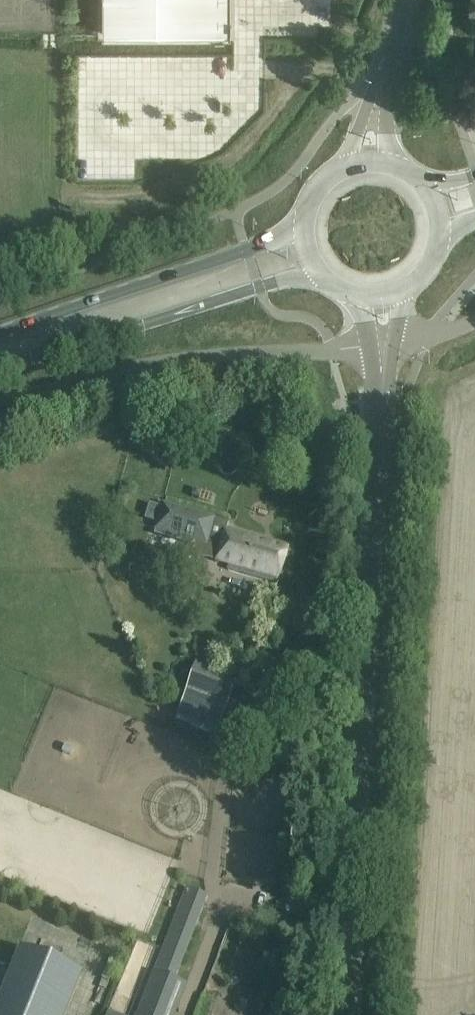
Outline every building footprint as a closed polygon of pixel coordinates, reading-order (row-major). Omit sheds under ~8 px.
[(99,14),(203,14),(203,0),(99,0),(99,14)] [(194,488),(192,497),(200,499),(202,491),(194,488)] [(163,505),(156,530),(220,548),(216,562),(229,566),(228,570),(277,584),(290,547),(227,529),(229,524),(163,505)] [(196,665),(187,689),(176,720),(214,736),(235,680),(196,665)] [(295,769),(297,756),(287,755),(285,767),(295,769)] [(186,986),(174,981),(207,897),(188,889),(138,1014),(174,1014),(186,986)] [(2,1014),(67,1014),(81,978),(26,956),(2,1014)]
